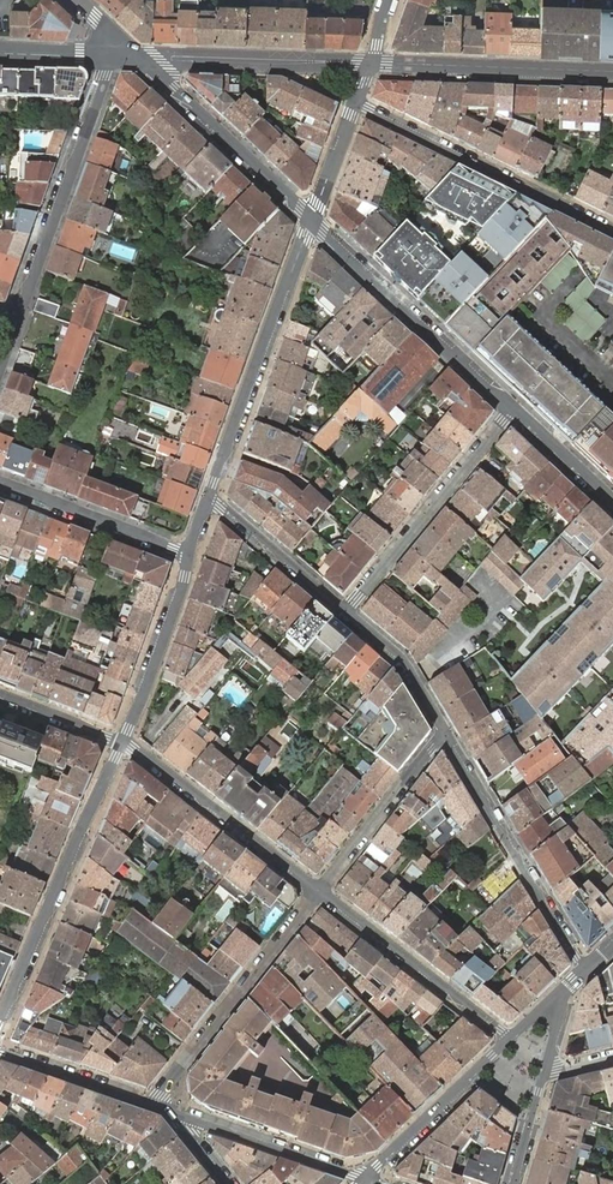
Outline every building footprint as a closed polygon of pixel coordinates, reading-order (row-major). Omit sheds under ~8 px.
[(54,0),(41,0),(36,5),(29,12),(29,37),(65,38),(74,19),(54,0)] [(115,16),(130,0),(102,0),(100,2),(115,16)] [(131,31),(146,1),(144,0),(130,0),(115,16),(131,31)] [(177,42),(179,13),(172,12),(172,0),(158,0),(158,12),(153,12),(152,41),(177,42)] [(197,43),(198,10),(198,9),(199,0),(195,0),(179,0),(178,10),(179,13),(177,42),(197,43)] [(444,52),(445,25),(423,25),(430,7),(430,6),(412,0),(407,0),(391,47),(393,50),(444,52)] [(142,41),(152,41),(153,12),(154,2),(146,1),(131,31),(142,41)] [(36,5),(12,4),(12,11),(11,36),(29,37),(29,12),(36,5)] [(215,44),(245,45),(247,7),(217,6),(217,10),(215,44)] [(245,45),(276,46),(277,8),(247,7),(245,45)] [(445,25),(444,52),(460,53),(462,16),(450,16),(451,8),(446,7),(445,25)] [(572,8),(541,7),(541,27),(540,55),(570,56),(572,8)] [(276,46),(305,47),(307,17),(307,14),(307,9),(277,8),(276,46)] [(576,8),(572,8),(570,56),(574,57),(600,58),(602,9),(576,8)] [(197,43),(215,44),(217,10),(198,9),(198,10),(197,43)] [(602,9),(600,58),(612,58),(612,10),(602,9)] [(484,53),(510,54),(511,26),(512,13),(486,11),(485,24),(484,53)] [(462,16),(460,53),(484,53),(485,24),(475,23),(475,29),(471,29),(472,16),(462,16)] [(305,47),(324,47),(326,18),(307,17),(305,47)] [(341,48),(344,19),(326,18),(324,47),(341,48)] [(363,20),(344,19),(341,48),(358,48),(361,40),(363,20)] [(510,54),(540,55),(541,27),(511,26),(510,54)] [(19,69),(2,69),(1,86),(0,86),(0,97),(18,97),(19,69)] [(35,87),(36,70),(19,69),(18,97),(29,98),(39,98),(39,87),(35,87)] [(55,98),(56,71),(36,70),(35,87),(39,87),(39,98),(44,98),(55,98)] [(80,71),(56,71),(55,98),(55,99),(55,102),(55,106),(76,109),(79,102),(86,81),(86,80),(86,79),(86,78),(85,77),(85,76),(84,75),(84,74),(83,74),(83,73),(82,73),(82,72),(81,72),(80,71)] [(121,73),(111,100),(127,116),(151,91),(132,73),(121,73)] [(240,96),(241,77),(227,77),(189,75),(186,82),(211,106),(222,95),(227,96),(240,96)] [(279,79),(267,78),(267,102),(292,115),(294,111),(304,90),(284,80),(283,79),(279,79)] [(372,98),(405,114),(414,84),(378,82),(372,98)] [(414,84),(405,114),(428,126),(435,105),(441,84),(414,84)] [(467,85),(441,84),(435,105),(460,113),(467,85)] [(496,114),(495,114),(494,87),(467,85),(460,113),(453,138),(477,151),(489,128),(496,114)] [(513,87),(494,87),(495,114),(496,114),(511,120),(511,119),(512,113),(513,87)] [(538,88),(513,87),(512,113),(517,113),(533,114),(537,114),(538,88)] [(561,89),(538,88),(537,114),(537,118),(559,119),(561,89)] [(580,90),(561,89),(559,119),(559,123),(579,124),(579,123),(580,90)] [(338,107),(304,90),(294,111),(308,118),(313,120),(310,128),(327,134),(338,107)] [(579,124),(579,131),(583,131),(596,132),(599,132),(599,124),(599,115),(600,90),(580,90),(579,123),(579,124)] [(600,90),(599,115),(612,116),(612,91),(600,90)] [(151,91),(127,116),(125,118),(119,124),(122,127),(128,120),(141,132),(166,105),(151,91)] [(244,96),(240,96),(227,96),(222,95),(211,106),(224,118),(241,100),(244,96)] [(245,95),(244,96),(241,100),(224,118),(243,137),(261,118),(265,114),(257,107),(261,102),(256,98),(252,102),(245,95)] [(188,126),(166,105),(141,132),(134,139),(139,143),(145,136),(149,140),(152,142),(159,148),(156,151),(161,155),(188,126)] [(435,105),(428,126),(453,138),(460,113),(435,105)] [(273,130),(261,118),(243,137),(264,156),(284,135),(281,132),(278,135),(273,130)] [(504,135),(492,158),(516,170),(531,141),(536,129),(537,129),(511,119),(511,120),(504,135)] [(390,153),(397,136),(364,120),(358,137),(390,153)] [(322,149),(327,134),(310,128),(308,127),(305,125),(302,124),(297,138),(306,141),(317,146),(322,149)] [(210,146),(188,126),(161,155),(153,163),(157,166),(160,162),(175,177),(173,179),(172,178),(170,181),(174,185),(184,174),(210,146)] [(489,128),(477,151),(492,158),(504,135),(489,128)] [(284,135),(264,156),(280,171),(299,150),(287,139),(293,133),(289,129),(284,135)] [(99,131),(96,139),(103,142),(109,135),(99,131)] [(398,170),(417,146),(397,136),(390,153),(388,158),(387,160),(397,168),(398,170)] [(388,158),(390,153),(358,137),(352,154),(376,166),(381,154),(388,158)] [(103,142),(96,139),(87,165),(109,172),(117,175),(135,181),(140,164),(124,150),(121,148),(118,147),(103,142)] [(307,191),(316,166),(304,155),(312,147),(315,149),(317,146),(306,141),(299,150),(280,171),(302,192),(307,191)] [(531,141),(516,170),(537,180),(551,151),(531,141)] [(232,167),(210,146),(184,174),(206,194),(212,188),(215,185),(232,167)] [(312,147),(304,155),(316,166),(322,149),(317,146),(315,149),(312,147)] [(416,181),(437,156),(417,146),(398,170),(401,172),(403,169),(416,181)] [(48,185),(59,156),(20,154),(18,184),(19,184),(48,185)] [(387,183),(389,175),(382,171),(382,169),(376,166),(352,154),(338,193),(364,204),(377,209),(380,200),(373,197),(380,181),(387,183)] [(419,183),(432,194),(458,166),(437,156),(416,181),(414,183),(417,186),(419,183)] [(109,172),(87,165),(75,200),(100,209),(103,203),(106,195),(101,193),(109,172)] [(424,204),(421,206),(480,236),(517,196),(458,166),(432,194),(424,204)] [(253,186),(232,167),(215,185),(212,188),(218,194),(221,191),(229,199),(226,202),(232,208),(235,204),(253,186)] [(575,199),(602,213),(612,190),(612,178),(609,185),(592,176),(595,172),(589,169),(575,199)] [(380,200),(387,183),(380,181),(373,197),(380,200)] [(40,208),(48,185),(19,184),(17,205),(40,208)] [(264,197),(253,186),(235,204),(232,208),(227,213),(219,221),(227,228),(245,246),(255,236),(257,234),(258,233),(279,211),(264,197)] [(602,213),(612,218),(612,190),(602,213)] [(221,191),(218,194),(220,197),(223,199),(226,202),(229,199),(221,191)] [(330,218),(351,238),(367,220),(378,209),(377,209),(364,204),(338,193),(329,217),(330,218)] [(421,298),(418,301),(445,326),(472,299),(546,221),(553,213),(517,196),(480,236),(451,266),(421,298)] [(104,234),(111,213),(100,209),(75,200),(67,221),(95,231),(104,234)] [(373,258),(376,255),(400,229),(396,225),(392,230),(378,216),(382,212),(378,209),(367,220),(351,238),(373,258)] [(294,225),(279,211),(258,233),(257,234),(288,244),(294,226),(294,225)] [(392,230),(396,225),(390,220),(388,218),(382,212),(378,216),(392,230)] [(553,213),(546,221),(570,250),(573,243),(584,248),(577,263),(581,270),(585,262),(603,271),(612,250),(612,244),(553,213)] [(67,221),(57,248),(79,257),(83,246),(89,248),(95,231),(67,221)] [(472,299),(445,326),(474,353),(476,351),(500,326),(507,318),(542,282),(570,253),(571,251),(570,250),(546,221),(472,299)] [(410,287),(421,298),(451,266),(439,255),(443,251),(421,230),(417,234),(405,223),(400,229),(376,255),(387,265),(384,269),(407,291),(410,287)] [(29,236),(33,226),(14,224),(13,235),(29,236)] [(29,236),(13,235),(1,233),(0,237),(0,256),(19,263),(29,236)] [(279,268),(288,244),(257,234),(250,253),(249,257),(279,268)] [(72,282),(80,257),(79,257),(57,248),(48,273),(72,282)] [(317,252),(306,281),(315,284),(322,290),(341,269),(321,250),(317,252)] [(603,271),(597,283),(612,290),(612,250),(603,271)] [(250,253),(246,252),(244,260),(248,261),(241,279),(271,290),(279,268),(249,257),(250,253)] [(570,253),(542,282),(552,295),(579,267),(577,263),(570,253)] [(373,258),(384,269),(387,265),(376,255),(373,258)] [(19,263),(0,256),(0,283),(11,288),(19,263)] [(248,261),(244,260),(242,259),(235,277),(241,279),(248,261)] [(129,269),(127,275),(135,277),(137,271),(129,269)] [(320,292),(314,298),(336,318),(342,312),(362,290),(341,269),(322,290),(320,292)] [(231,276),(228,275),(227,278),(225,284),(230,285),(221,310),(223,311),(224,312),(227,303),(232,288),(233,288),(234,283),(229,282),(231,276)] [(258,324),(271,290),(241,279),(235,277),(231,276),(229,282),(234,283),(233,288),(232,288),(227,303),(224,312),(258,324)] [(585,281),(574,292),(585,303),(586,302),(594,288),(587,278),(585,281)] [(5,303),(11,288),(0,283),(0,303),(5,303)] [(594,288),(611,296),(611,294),(612,290),(597,283),(594,288)] [(71,325),(94,333),(104,304),(107,295),(85,286),(71,325)] [(407,291),(418,301),(421,298),(410,287),(407,291)] [(394,319),(362,290),(342,312),(336,318),(321,334),(312,345),(319,352),(343,374),(352,364),(360,356),(394,319)] [(585,303),(574,292),(564,303),(575,314),(585,303)] [(120,300),(107,295),(104,304),(116,309),(120,300)] [(38,300),(34,312),(55,319),(59,307),(49,303),(38,300)] [(122,317),(127,302),(120,300),(116,309),(114,315),(122,317)] [(585,303),(575,314),(595,333),(606,321),(586,302),(585,303)] [(244,363),(258,324),(224,312),(223,311),(222,311),(218,313),(216,317),(217,323),(220,324),(211,350),(214,351),(244,363)] [(575,314),(565,324),(585,343),(586,342),(595,333),(575,314)] [(476,351),(575,443),(605,411),(507,318),(500,326),(476,351)] [(411,335),(394,319),(360,356),(363,358),(366,355),(377,366),(380,368),(411,335)] [(309,330),(290,323),(284,340),(303,346),(309,330)] [(80,371),(94,333),(71,325),(57,363),(80,371)] [(363,386),(359,390),(386,415),(437,360),(411,335),(380,368),(377,371),(373,375),(363,386)] [(303,346),(284,340),(277,361),(307,373),(313,356),(318,358),(319,352),(309,349),(303,346)] [(20,349),(17,358),(26,361),(31,363),(35,354),(20,349)] [(234,391),(244,363),(214,351),(204,380),(215,384),(234,391)] [(474,353),(572,446),(575,443),(476,351),(474,353)] [(148,359),(131,353),(125,370),(141,376),(148,359)] [(307,373),(277,361),(267,386),(306,401),(315,376),(307,373)] [(49,387),(71,395),(80,371),(57,363),(49,387)] [(468,389),(447,370),(430,390),(444,402),(451,394),(459,401),(468,389)] [(11,373),(5,390),(27,397),(33,381),(11,373)] [(124,376),(119,390),(126,393),(131,378),(124,376)] [(228,407),(234,391),(215,384),(204,380),(197,377),(190,393),(200,397),(208,400),(228,407)] [(306,401),(267,386),(260,405),(290,416),(294,406),(304,410),(307,402),(306,401)] [(357,393),(346,388),(343,395),(351,399),(357,393)] [(448,416),(473,437),(493,413),(468,389),(459,401),(451,394),(444,402),(447,405),(453,408),(447,416),(448,416)] [(34,425),(38,413),(36,413),(28,410),(32,400),(32,399),(27,397),(5,390),(0,404),(0,413),(5,415),(21,420),(24,421),(34,425)] [(386,415),(359,390),(357,393),(351,399),(347,403),(341,410),(338,413),(332,420),(323,429),(320,432),(331,441),(345,427),(346,429),(353,421),(351,420),(361,410),(370,418),(375,423),(379,423),(383,419),(386,415)] [(221,427),(228,407),(208,400),(200,397),(193,417),(221,427)] [(290,416),(260,405),(254,423),(303,442),(308,445),(315,438),(286,427),(290,416)] [(332,420),(338,413),(330,410),(328,416),(329,417),(332,420)] [(368,421),(370,418),(361,410),(351,420),(353,421),(368,421)] [(606,410),(605,411),(575,443),(572,446),(574,448),(577,445),(607,473),(604,476),(611,482),(612,480),(612,416),(606,410)] [(436,431),(461,452),(473,437),(448,416),(447,416),(442,412),(440,415),(445,419),(436,431)] [(2,424),(17,430),(21,420),(5,415),(2,424)] [(211,455),(221,427),(193,417),(191,416),(187,428),(192,430),(187,445),(187,446),(211,455)] [(109,418),(103,432),(113,435),(119,421),(109,418)] [(303,442),(254,423),(243,454),(293,472),(292,474),(299,476),(302,466),(295,464),(303,442)] [(192,430),(187,428),(185,432),(181,444),(187,445),(192,430)] [(511,429),(495,448),(513,464),(507,470),(510,473),(512,472),(532,450),(511,429)] [(449,466),(461,452),(436,431),(424,446),(432,452),(449,466)] [(331,441),(320,432),(315,438),(308,445),(310,446),(318,454),(331,441)] [(3,470),(11,449),(13,442),(0,436),(0,468),(3,470)] [(308,445),(303,442),(295,464),(302,466),(310,446),(308,445)] [(596,469),(604,476),(607,473),(577,445),(574,448),(596,469)] [(78,498),(86,478),(93,459),(91,458),(91,457),(91,456),(90,456),(90,455),(89,455),(89,454),(88,454),(88,453),(87,453),(86,453),(85,453),(84,453),(84,452),(83,452),(83,453),(82,453),(81,453),(80,453),(80,454),(63,447),(59,446),(54,460),(53,463),(45,485),(78,498)] [(204,472),(211,455),(187,446),(181,463),(204,472)] [(3,470),(24,478),(33,454),(21,449),(20,453),(11,449),(3,470)] [(548,464),(532,450),(512,472),(523,482),(521,485),(525,489),(531,482),(548,464)] [(24,478),(45,485),(53,463),(42,459),(43,456),(44,455),(34,451),(33,454),(24,478)] [(437,481),(449,466),(432,452),(425,460),(414,451),(410,457),(414,461),(437,481)] [(423,498),(437,481),(414,461),(410,457),(405,462),(401,467),(406,471),(403,475),(398,471),(396,469),(393,473),(423,498)] [(197,492),(204,472),(181,463),(180,463),(169,458),(167,465),(174,467),(170,477),(169,481),(173,483),(197,492)] [(326,512),(331,507),(317,495),(309,488),(302,496),(282,478),(240,463),(233,481),(261,491),(272,495),(280,502),(287,508),(296,515),(303,522),(312,529),(326,512)] [(525,489),(524,490),(527,493),(534,485),(540,490),(532,498),(538,502),(541,498),(545,494),(561,477),(548,464),(531,482),(525,489)] [(406,471),(401,467),(400,468),(398,471),(403,475),(406,471)] [(478,469),(461,490),(481,508),(488,514),(495,518),(496,520),(500,516),(492,509),(502,497),(511,504),(515,499),(506,492),(506,491),(499,486),(493,481),(478,469)] [(409,514),(423,498),(393,473),(390,476),(396,480),(384,494),(385,494),(387,496),(409,514)] [(321,477),(313,486),(319,492),(327,483),(321,477)] [(549,514),(551,516),(551,515),(555,512),(555,511),(575,490),(561,477),(545,494),(541,498),(538,502),(537,503),(549,514)] [(137,498),(100,483),(86,478),(78,498),(129,517),(137,498)] [(188,517),(197,492),(173,483),(169,481),(167,480),(164,489),(161,498),(158,506),(164,508),(188,517)] [(261,491),(233,481),(227,496),(228,497),(244,511),(261,491)] [(461,490),(445,508),(466,526),(469,522),(481,508),(461,490)] [(591,505),(575,490),(555,511),(555,512),(551,515),(567,531),(571,526),(591,505)] [(261,491),(244,511),(260,525),(277,504),(274,502),(271,506),(266,502),(272,495),(261,491)] [(390,538),(409,514),(387,496),(367,519),(390,538)] [(3,508),(0,516),(0,536),(11,540),(10,542),(12,543),(10,547),(2,544),(0,549),(0,558),(8,561),(13,547),(16,542),(27,510),(5,502),(3,508)] [(276,538),(293,518),(296,515),(287,508),(282,515),(277,510),(280,507),(277,504),(260,525),(276,538)] [(521,580),(520,580),(525,584),(542,602),(580,563),(612,528),(612,525),(591,505),(571,526),(567,531),(566,531),(560,539),(521,580)] [(445,508),(428,530),(456,553),(469,537),(471,540),(475,534),(466,526),(445,508)] [(48,518),(27,510),(16,542),(29,546),(36,549),(38,545),(48,518)] [(377,554),(390,538),(367,519),(366,517),(361,513),(348,530),(352,533),(355,536),(377,554)] [(70,527),(48,518),(38,545),(47,548),(45,554),(58,559),(60,554),(70,527)] [(310,530),(312,529),(303,522),(298,528),(293,524),(296,521),(293,518),(276,538),(292,552),(310,530)] [(218,523),(204,560),(232,570),(242,541),(220,522),(218,523)] [(90,534),(70,527),(60,554),(68,556),(80,561),(83,553),(90,534)] [(603,585),(612,574),(612,528),(580,563),(603,585)] [(428,530),(410,550),(438,574),(456,553),(428,530)] [(98,538),(90,534),(83,553),(92,556),(98,538)] [(0,536),(0,544),(2,544),(10,547),(12,543),(10,542),(11,540),(0,536)] [(361,572),(377,554),(355,536),(354,537),(347,546),(341,542),(336,541),(329,546),(340,554),(342,557),(361,572)] [(504,537),(494,550),(492,552),(505,565),(519,550),(504,537)] [(29,546),(16,542),(13,547),(27,552),(29,546)] [(143,555),(110,542),(102,562),(108,565),(115,567),(127,572),(126,575),(123,582),(132,585),(133,580),(135,575),(136,573),(143,555)] [(410,550),(391,573),(412,591),(423,577),(430,583),(419,597),(440,614),(451,600),(459,591),(438,574),(410,550)] [(343,595),(361,572),(342,557),(340,554),(334,552),(323,565),(330,570),(323,579),(324,579),(343,595)] [(492,552),(480,564),(514,596),(525,584),(520,580),(521,580),(505,565),(492,552)] [(170,565),(143,555),(136,573),(144,577),(141,583),(161,590),(170,565)] [(80,561),(68,556),(66,560),(65,562),(78,567),(80,561)] [(8,561),(0,558),(0,565),(6,567),(8,561)] [(204,560),(196,581),(210,587),(210,585),(225,590),(230,574),(240,578),(241,574),(232,570),(204,560)] [(265,582),(255,594),(271,608),(267,612),(269,614),(271,612),(294,585),(276,569),(265,582)] [(239,596),(251,600),(255,594),(265,582),(253,572),(250,577),(239,596)] [(511,682),(523,697),(536,714),(541,720),(612,644),(612,574),(603,585),(511,682)] [(74,577),(71,585),(70,588),(60,613),(63,614),(80,621),(94,583),(87,580),(86,581),(74,577)] [(190,599),(216,609),(223,612),(230,592),(225,590),(210,585),(210,587),(196,581),(189,599),(190,599)] [(153,614),(161,590),(141,583),(134,604),(130,602),(129,606),(133,607),(153,614)] [(44,597),(10,584),(7,593),(24,600),(41,606),(44,597)] [(315,603),(294,585),(271,612),(280,620),(283,622),(287,626),(289,627),(292,630),(315,603)] [(361,611),(386,632),(407,607),(382,585),(361,611)] [(432,623),(409,651),(416,663),(422,659),(471,602),(472,602),(478,596),(464,585),(459,591),(451,600),(440,614),(432,623)] [(24,600),(7,593),(2,604),(19,611),(24,600)] [(64,601),(45,594),(44,597),(41,606),(46,608),(60,613),(64,601)] [(180,627),(217,642),(219,635),(208,631),(216,609),(190,599),(180,627)] [(292,630),(286,637),(304,653),(317,638),(333,619),(315,603),(292,630)] [(407,607),(386,632),(409,651),(432,623),(410,603),(407,607)] [(144,637),(153,614),(133,607),(125,627),(124,629),(144,637)] [(352,635),(333,619),(317,638),(307,649),(320,660),(326,653),(332,658),(333,657),(336,654),(352,635)] [(113,634),(80,621),(68,651),(63,665),(49,702),(83,715),(91,694),(93,689),(96,679),(98,674),(100,670),(100,669),(103,661),(104,658),(105,655),(107,650),(110,643),(112,637),(113,634)] [(254,626),(249,632),(249,633),(252,635),(257,628),(254,626)] [(201,642),(212,647),(217,642),(180,627),(173,644),(198,653),(200,648),(195,646),(197,640),(201,642)] [(119,640),(112,637),(110,643),(117,645),(138,653),(144,637),(124,629),(123,629),(119,640)] [(252,635),(249,633),(241,643),(250,651),(274,671),(283,660),(273,652),(259,641),(252,635)] [(332,658),(325,667),(330,671),(338,661),(347,668),(365,646),(352,635),(336,654),(333,657),(332,658)] [(41,642),(34,640),(32,646),(15,689),(32,696),(46,658),(48,655),(37,651),(41,642)] [(15,689),(32,646),(23,643),(22,647),(8,641),(7,642),(6,648),(0,662),(0,684),(15,689)] [(114,653),(117,645),(110,643),(107,650),(114,653)] [(161,680),(179,686),(181,685),(186,679),(183,678),(184,676),(191,658),(200,661),(205,656),(198,653),(173,644),(161,680)] [(132,669),(138,653),(117,645),(114,653),(112,658),(105,655),(104,658),(111,661),(132,669)] [(356,685),(379,658),(365,646),(347,668),(345,670),(350,675),(353,677),(350,680),(356,685)] [(186,679),(181,685),(195,697),(225,662),(211,650),(186,679)] [(49,702),(63,665),(59,663),(58,666),(57,670),(48,667),(50,663),(51,660),(46,658),(32,696),(49,702)] [(127,685),(132,669),(111,661),(104,658),(103,661),(110,663),(107,671),(100,669),(100,670),(98,674),(104,676),(127,685)] [(362,700),(365,702),(393,669),(392,669),(379,658),(356,685),(367,694),(362,700)] [(429,684),(444,710),(473,692),(485,685),(481,678),(469,685),(461,672),(473,665),(469,659),(458,666),(450,671),(429,684)] [(283,660),(274,671),(270,675),(285,687),(282,691),(295,701),(311,683),(304,677),(300,682),(294,677),(298,672),(292,667),(283,660)] [(371,708),(378,715),(384,708),(403,686),(393,669),(365,702),(359,709),(365,714),(371,708)] [(121,700),(127,685),(104,676),(98,674),(96,679),(102,681),(98,690),(107,694),(121,700)] [(159,685),(175,691),(179,686),(161,680),(159,685)] [(378,715),(356,741),(376,756),(378,758),(398,773),(431,733),(403,686),(384,708),(378,715)] [(105,699),(107,694),(98,690),(93,689),(91,694),(105,699)] [(561,745),(562,746),(564,748),(566,750),(571,757),(581,769),(606,749),(612,756),(612,691),(561,745)] [(444,710),(460,736),(488,718),(494,714),(492,711),(486,714),(473,692),(444,710)] [(83,715),(97,721),(105,699),(91,694),(83,715)] [(111,726),(121,700),(107,694),(105,699),(97,721),(111,726)] [(536,714),(523,697),(511,704),(522,723),(536,714)] [(153,748),(163,756),(194,718),(202,709),(195,704),(192,701),(153,748)] [(194,718),(163,756),(186,775),(210,746),(217,737),(211,732),(208,735),(199,727),(202,724),(199,722),(207,713),(202,709),(194,718)] [(488,718),(460,736),(473,759),(509,734),(499,716),(504,713),(502,709),(497,712),(494,714),(488,718)] [(340,731),(342,729),(347,724),(335,714),(329,722),(340,731)] [(509,734),(473,759),(488,784),(515,764),(551,739),(554,736),(541,720),(536,714),(522,723),(509,734)] [(0,722),(0,761),(24,770),(32,773),(37,760),(45,739),(0,722)] [(68,736),(48,728),(45,739),(37,760),(56,768),(68,736)] [(77,739),(68,736),(56,768),(51,781),(59,784),(62,777),(67,765),(77,739)] [(97,746),(77,739),(67,765),(73,767),(92,776),(101,755),(97,746)] [(553,741),(551,739),(515,764),(522,774),(524,777),(531,787),(566,760),(565,758),(564,758),(562,760),(550,743),(553,742),(553,741)] [(557,749),(553,742),(550,743),(562,760),(564,758),(559,751),(557,749)] [(210,746),(186,775),(199,784),(222,756),(210,746)] [(286,796),(294,786),(292,784),(290,784),(285,791),(279,786),(271,795),(247,776),(266,754),(257,747),(246,760),(215,797),(258,830),(280,803),(283,799),(286,796)] [(581,769),(590,780),(612,761),(612,756),(606,749),(581,769)] [(424,775),(444,798),(460,783),(442,751),(424,775)] [(199,784),(215,797),(246,760),(238,753),(230,762),(222,756),(199,784)] [(581,769),(571,757),(566,760),(531,787),(526,790),(502,808),(518,834),(540,818),(544,815),(551,810),(552,809),(560,803),(590,781),(591,781),(590,780),(581,769)] [(398,773),(378,758),(367,772),(360,782),(379,797),(398,773)] [(24,770),(0,761),(0,766),(22,774),(24,770)] [(129,763),(124,777),(147,795),(159,804),(168,791),(131,762),(129,763)] [(62,777),(59,784),(57,791),(81,801),(92,776),(73,767),(68,779),(62,777)] [(360,782),(351,775),(341,768),(305,811),(299,818),(277,844),(297,861),(306,849),(318,835),(329,820),(341,806),(360,782)] [(409,794),(428,811),(431,808),(444,798),(424,775),(409,794)] [(51,781),(42,777),(37,789),(51,794),(43,811),(34,808),(32,813),(69,828),(81,801),(57,791),(59,784),(51,781)] [(124,777),(114,800),(140,820),(145,823),(147,821),(155,810),(143,801),(147,795),(124,777)] [(359,821),(379,797),(360,782),(341,806),(359,821)] [(444,798),(431,808),(436,814),(445,806),(448,811),(447,812),(449,815),(450,814),(459,827),(456,831),(451,825),(446,829),(453,836),(457,833),(479,813),(460,783),(444,798)] [(168,842),(176,848),(199,815),(168,791),(159,804),(155,810),(147,821),(170,840),(168,842)] [(399,807),(416,821),(419,819),(415,815),(418,811),(423,816),(428,811),(409,794),(399,807)] [(287,803),(297,804),(286,796),(283,799),(287,803)] [(299,818),(305,811),(297,804),(287,803),(283,799),(280,803),(258,830),(277,844),(299,818)] [(607,799),(598,807),(604,814),(607,811),(612,818),(612,807),(612,806),(607,799)] [(114,800),(104,821),(126,838),(131,832),(140,820),(114,800)] [(565,809),(560,803),(552,809),(556,815),(565,809)] [(348,836),(359,821),(341,806),(329,820),(348,836)] [(32,813),(19,807),(16,813),(38,822),(29,845),(24,843),(23,847),(55,860),(69,828),(32,813)] [(399,837),(407,830),(416,821),(399,807),(385,825),(399,837)] [(489,831),(479,813),(457,833),(469,847),(489,831)] [(606,845),(609,843),(582,814),(567,828),(568,828),(594,857),(606,870),(611,875),(612,878),(612,853),(606,845)] [(199,815),(176,848),(180,851),(186,844),(200,855),(195,862),(199,866),(202,861),(223,834),(199,815)] [(540,818),(518,834),(531,855),(568,828),(567,828),(560,820),(548,829),(540,818)] [(337,850),(348,836),(329,820),(318,835),(337,850)] [(104,821),(98,836),(123,855),(131,843),(126,838),(104,821)] [(395,850),(403,840),(399,837),(385,825),(371,844),(388,858),(395,850)] [(568,828),(531,855),(553,892),(568,880),(578,871),(594,857),(568,828)] [(403,840),(410,845),(417,838),(407,830),(399,837),(403,840)] [(229,838),(223,834),(202,861),(207,865),(229,838)] [(325,864),(337,850),(318,835),(306,849),(325,864)] [(98,836),(88,859),(112,878),(127,859),(123,855),(98,836)] [(229,838),(207,865),(218,873),(216,876),(222,881),(225,878),(246,851),(229,838)] [(428,846),(434,853),(443,845),(436,838),(428,846)] [(186,844),(180,851),(195,862),(200,855),(186,844)] [(383,865),(388,858),(371,844),(366,851),(383,865)] [(23,847),(22,846),(15,863),(0,857),(0,866),(5,869),(45,885),(55,860),(23,847)] [(420,854),(427,860),(434,853),(428,846),(420,854)] [(317,875),(325,864),(306,849),(297,861),(315,875),(317,875)] [(367,915),(389,889),(379,880),(385,874),(400,855),(395,850),(388,858),(383,865),(379,870),(374,876),(353,904),(367,915)] [(269,869),(246,851),(225,878),(222,881),(219,884),(218,886),(241,903),(244,900),(247,895),(269,869)] [(435,867),(427,860),(420,854),(418,853),(412,860),(429,874),(435,867)] [(335,890),(353,904),(374,876),(361,865),(366,860),(362,856),(335,890)] [(88,859),(77,885),(98,895),(112,878),(88,859)] [(361,865),(374,876),(379,870),(366,860),(361,865)] [(519,881),(506,860),(477,887),(481,891),(484,888),(495,899),(492,901),(495,903),(519,881)] [(150,862),(144,871),(152,876),(158,867),(150,862)] [(45,885),(5,869),(3,873),(6,874),(1,888),(37,903),(45,885)] [(296,890),(269,869),(247,895),(244,900),(250,904),(255,897),(268,907),(270,909),(277,901),(279,902),(289,910),(297,899),(296,890)] [(382,927),(397,938),(430,904),(453,881),(456,877),(450,870),(435,885),(435,887),(433,890),(432,889),(423,898),(414,891),(411,894),(382,927)] [(379,880),(389,889),(395,882),(385,874),(379,880)] [(611,875),(601,885),(596,879),(590,884),(602,898),(612,910),(612,878),(611,875)] [(470,895),(477,887),(467,876),(458,885),(470,895)] [(214,880),(202,895),(207,899),(218,886),(219,884),(214,880)] [(568,880),(553,892),(563,908),(575,898),(573,896),(577,892),(568,880)] [(367,915),(382,927),(411,894),(395,881),(395,882),(389,889),(367,915)] [(537,911),(519,881),(495,903),(488,910),(470,927),(483,941),(485,943),(493,952),(537,911)] [(612,924),(612,910),(602,898),(590,884),(588,882),(577,892),(573,896),(575,898),(605,932),(612,924)] [(109,919),(116,903),(98,895),(77,885),(70,901),(101,915),(109,919)] [(5,906),(31,917),(35,909),(37,903),(1,888),(0,889),(0,904),(5,906)] [(472,898),(466,904),(477,915),(483,909),(472,898)] [(575,898),(563,908),(586,948),(588,948),(605,932),(575,898)] [(176,899),(175,902),(191,915),(193,912),(187,907),(191,902),(186,899),(182,904),(176,899)] [(172,900),(165,909),(153,925),(174,941),(194,916),(191,915),(175,902),(172,900)] [(70,901),(61,923),(91,937),(92,937),(93,933),(89,931),(92,923),(95,917),(99,919),(101,915),(70,901)] [(430,904),(397,938),(414,951),(442,924),(446,919),(441,914),(436,919),(430,912),(434,908),(430,904)] [(306,927),(325,944),(340,925),(320,909),(306,927)] [(117,932),(117,933),(174,977),(213,1005),(231,983),(208,966),(200,961),(197,958),(174,941),(153,925),(133,910),(132,911),(123,925),(117,932)] [(570,966),(537,911),(493,952),(494,953),(497,956),(505,964),(522,947),(528,951),(527,952),(530,955),(554,981),(570,966)] [(265,940),(232,914),(226,922),(233,928),(259,948),(265,940)] [(446,919),(442,924),(457,939),(462,934),(446,919)] [(61,923),(54,940),(83,953),(91,937),(61,923)] [(93,933),(97,924),(92,923),(89,931),(93,933)] [(123,925),(118,923),(113,929),(117,932),(123,925)] [(442,924),(414,951),(431,964),(456,941),(457,939),(442,924)] [(340,925),(325,944),(335,953),(342,945),(347,949),(340,957),(345,961),(361,940),(340,925)] [(335,953),(325,944),(306,927),(298,937),(346,987),(350,991),(363,978),(345,961),(340,957),(335,953)] [(470,927),(457,939),(456,941),(466,950),(471,953),(483,941),(470,927)] [(259,948),(233,928),(230,932),(233,934),(220,951),(242,968),(259,948)] [(19,945),(0,936),(0,952),(14,958),(19,945)] [(317,1015),(346,987),(298,937),(273,968),(303,999),(317,1015)] [(54,940),(47,956),(76,970),(78,965),(78,964),(83,953),(54,940)] [(382,957),(361,940),(345,961),(363,978),(365,979),(382,957)] [(456,941),(431,964),(450,980),(464,967),(452,958),(461,949),(463,952),(466,950),(456,941)] [(494,953),(493,952),(485,943),(480,947),(490,957),(494,953)] [(242,968),(220,951),(208,966),(231,983),(242,968)] [(14,958),(0,952),(0,989),(14,958)] [(536,998),(554,981),(530,955),(526,959),(530,963),(522,971),(519,968),(511,976),(536,998)] [(47,956),(35,984),(65,998),(69,999),(72,994),(63,990),(71,974),(83,980),(87,975),(76,970),(47,956)] [(502,967),(505,964),(497,956),(486,967),(473,958),(464,967),(450,980),(473,997),(482,987),(484,985),(498,971),(502,967)] [(401,971),(382,957),(365,979),(368,982),(372,977),(383,987),(379,991),(382,994),(401,971)] [(597,979),(603,1005),(612,1002),(612,963),(597,979)] [(91,970),(78,964),(78,965),(76,970),(87,975),(91,970)] [(518,1015),(536,998),(511,976),(502,967),(498,971),(511,982),(508,985),(504,989),(499,994),(498,995),(495,993),(492,995),(518,1015)] [(303,999),(273,968),(261,984),(289,1013),(303,999)] [(365,979),(363,978),(350,991),(372,1014),(374,1017),(390,1001),(396,1006),(404,995),(404,994),(414,982),(401,971),(382,994),(379,991),(368,982),(365,979)] [(213,1005),(174,977),(172,980),(180,985),(167,1001),(157,994),(153,999),(157,1002),(172,1014),(193,1030),(213,1005)] [(603,1005),(597,979),(582,993),(576,1013),(598,1011),(597,1007),(603,1005)] [(427,991),(414,982),(404,994),(404,995),(396,1006),(402,1012),(404,1010),(409,1015),(415,1007),(427,991)] [(35,984),(25,1008),(39,1015),(65,998),(35,984)] [(275,1026),(289,1013),(261,984),(249,999),(250,1001),(271,1022),(275,1026)] [(511,1023),(518,1015),(492,995),(485,990),(482,987),(473,997),(506,1023),(511,1023)] [(443,1004),(427,991),(415,1007),(424,1014),(426,1012),(432,1017),(433,1017),(433,1016),(443,1004)] [(153,999),(150,996),(141,1008),(147,1013),(157,1002),(153,999)] [(260,1036),(271,1022),(250,1001),(239,1016),(237,1018),(235,1016),(232,1020),(241,1026),(233,1035),(225,1029),(224,1030),(226,1032),(213,1048),(218,1053),(209,1064),(204,1059),(189,1078),(191,1096),(210,1110),(230,1117),(233,1109),(247,1114),(245,1122),(264,1129),(265,1126),(282,1132),(285,1125),(299,1130),(296,1137),(298,1138),(315,1144),(314,1147),(324,1150),(325,1147),(340,1153),(340,1156),(346,1158),(353,1156),(352,1151),(364,1148),(365,1154),(376,1151),(386,1141),(360,1115),(351,1124),(350,1127),(343,1125),(345,1121),(308,1109),(312,1097),(303,1094),(300,1105),(275,1096),(274,1100),(256,1094),(260,1082),(251,1079),(248,1090),(224,1081),(232,1070),(225,1064),(230,1059),(237,1065),(248,1050),(258,1058),(264,1050),(254,1043),(260,1036)] [(390,1001),(374,1017),(395,1039),(413,1021),(408,1016),(402,1012),(396,1006),(390,1001)] [(11,1041),(20,1044),(31,1027),(39,1015),(25,1008),(11,1041)] [(604,1010),(598,1011),(602,1026),(608,1025),(606,1019),(605,1013),(604,1010)] [(598,1011),(576,1013),(570,1034),(581,1031),(584,1031),(602,1026),(598,1011)] [(605,1013),(606,1019),(608,1025),(612,1045),(612,1017),(610,1018),(608,1012),(605,1013)] [(184,1042),(193,1030),(172,1014),(163,1026),(184,1042)] [(374,1017),(372,1014),(344,1041),(387,1086),(414,1115),(442,1088),(405,1050),(395,1039),(374,1017)] [(433,1017),(432,1017),(421,1028),(426,1032),(435,1023),(434,1021),(436,1019),(433,1017)] [(102,1021),(101,1023),(96,1033),(93,1039),(90,1044),(95,1048),(81,1065),(109,1075),(117,1066),(103,1054),(115,1040),(125,1027),(119,1022),(115,1026),(105,1018),(103,1022),(102,1021)] [(462,1018),(449,1029),(451,1030),(450,1030),(475,1056),(490,1042),(490,1040),(462,1018)] [(241,1026),(232,1020),(225,1029),(233,1035),(241,1026)] [(63,1028),(53,1055),(81,1065),(95,1048),(90,1044),(93,1039),(96,1033),(92,1032),(91,1038),(75,1033),(76,1029),(64,1025),(63,1028)] [(608,1025),(602,1026),(584,1031),(587,1044),(589,1051),(612,1045),(608,1025)] [(31,1027),(20,1044),(53,1055),(63,1028),(57,1026),(54,1035),(31,1027)] [(76,1029),(75,1033),(91,1038),(92,1032),(92,1030),(79,1026),(77,1027),(76,1029)] [(437,1043),(462,1069),(475,1056),(450,1030),(451,1030),(449,1029),(449,1030),(435,1041),(437,1043)] [(581,1031),(570,1034),(566,1049),(584,1045),(581,1031)] [(147,1088),(167,1063),(137,1039),(128,1050),(115,1040),(103,1054),(117,1066),(109,1075),(147,1088)] [(405,1050),(442,1088),(462,1069),(437,1043),(422,1057),(410,1045),(405,1050)] [(213,1048),(204,1059),(209,1064),(218,1053),(213,1048)] [(232,1070),(237,1065),(230,1059),(225,1064),(232,1070)] [(1,1094),(4,1090),(19,1068),(2,1062),(0,1063),(0,1096),(1,1094)] [(34,1073),(19,1068),(4,1090),(15,1095),(12,1102),(16,1105),(18,1103),(34,1073)] [(601,1072),(607,1094),(609,1105),(612,1104),(612,1101),(612,1100),(612,1069),(601,1072)] [(548,1111),(582,1121),(583,1121),(597,1125),(612,1130),(612,1119),(612,1118),(612,1114),(596,1110),(594,1110),(589,1109),(586,1108),(587,1102),(589,1096),(590,1091),(593,1090),(600,1089),(601,1095),(607,1094),(601,1072),(556,1083),(548,1111)] [(48,1078),(34,1073),(18,1103),(21,1105),(24,1099),(35,1103),(48,1078)] [(35,1103),(33,1107),(47,1113),(44,1119),(47,1120),(66,1085),(48,1078),(35,1103)] [(55,1117),(68,1123),(70,1120),(85,1091),(66,1085),(47,1120),(52,1123),(55,1117)] [(400,1128),(414,1115),(387,1086),(372,1100),(400,1128)] [(103,1098),(85,1091),(70,1120),(83,1127),(80,1134),(84,1135),(84,1134),(103,1098)] [(479,1091),(464,1104),(487,1122),(489,1120),(485,1117),(487,1115),(491,1117),(498,1105),(479,1091)] [(345,1100),(339,1093),(333,1098),(340,1105),(345,1100)] [(122,1104),(103,1098),(84,1134),(101,1143),(106,1137),(107,1133),(122,1104)] [(386,1141),(400,1128),(372,1100),(359,1113),(360,1115),(386,1141)] [(141,1111),(122,1104),(107,1133),(121,1141),(117,1148),(121,1150),(125,1141),(128,1136),(141,1111)] [(464,1104),(447,1121),(472,1140),(476,1143),(477,1140),(473,1136),(476,1131),(482,1132),(487,1122),(464,1104)] [(487,1122),(510,1138),(515,1118),(498,1105),(491,1117),(487,1115),(485,1117),(489,1120),(487,1122)] [(233,1109),(230,1117),(245,1122),(247,1114),(233,1109)] [(23,1110),(18,1117),(24,1122),(29,1114),(23,1110)] [(160,1118),(141,1111),(128,1136),(125,1141),(136,1147),(165,1124),(160,1118)] [(582,1121),(548,1111),(540,1139),(570,1148),(574,1149),(589,1154),(591,1148),(584,1146),(576,1144),(581,1126),(589,1128),(596,1130),(597,1125),(583,1121),(582,1121)] [(447,1121),(428,1139),(455,1153),(456,1154),(458,1154),(460,1151),(462,1153),(472,1140),(447,1121)] [(476,1143),(476,1144),(483,1149),(505,1155),(510,1138),(487,1122),(482,1132),(477,1140),(476,1143)] [(177,1139),(165,1124),(136,1147),(134,1150),(137,1153),(138,1153),(147,1165),(152,1160),(177,1139)] [(285,1125),(282,1132),(296,1137),(299,1130),(285,1125)] [(224,1159),(235,1144),(208,1134),(206,1137),(224,1159)] [(29,1161),(44,1174),(51,1168),(57,1163),(65,1156),(55,1148),(47,1141),(39,1150),(21,1135),(11,1146),(16,1150),(29,1161)] [(298,1138),(297,1141),(314,1147),(315,1144),(298,1138)] [(177,1139),(152,1160),(167,1179),(163,1182),(165,1183),(170,1183),(196,1163),(177,1139)] [(428,1139),(411,1155),(429,1161),(439,1165),(451,1170),(453,1166),(455,1158),(456,1154),(455,1153),(428,1139)] [(570,1148),(540,1139),(534,1161),(565,1169),(568,1169),(569,1170),(570,1166),(573,1156),(587,1160),(589,1154),(574,1149),(570,1148)] [(250,1163),(255,1151),(235,1144),(224,1159),(230,1166),(239,1159),(249,1166),(250,1163)] [(65,1156),(57,1163),(59,1166),(69,1177),(89,1161),(83,1154),(77,1146),(65,1156)] [(325,1147),(324,1150),(340,1156),(340,1153),(325,1147)] [(464,1179),(478,1183),(496,1183),(505,1155),(483,1149),(480,1158),(474,1156),(472,1163),(468,1162),(464,1179)] [(29,1161),(16,1150),(8,1157),(5,1153),(1,1156),(2,1158),(0,1159),(0,1164),(11,1177),(29,1161)] [(269,1172),(270,1173),(279,1159),(255,1151),(250,1163),(269,1172)] [(393,1175),(416,1183),(419,1174),(422,1163),(428,1165),(429,1161),(411,1155),(393,1173),(393,1175)] [(264,1176),(249,1166),(239,1159),(230,1166),(244,1183),(252,1183),(264,1176)] [(299,1166),(279,1159),(270,1173),(279,1183),(283,1183),(286,1180),(299,1166)] [(33,1183),(44,1174),(29,1161),(11,1177),(8,1179),(11,1183),(32,1183),(33,1183)] [(568,1169),(565,1169),(534,1161),(530,1175),(531,1175),(530,1179),(529,1183),(564,1183),(568,1169)] [(196,1163),(170,1183),(205,1183),(210,1180),(196,1163)] [(416,1183),(421,1183),(462,1183),(464,1179),(463,1179),(458,1177),(450,1174),(451,1170),(439,1165),(436,1174),(426,1171),(424,1176),(419,1174),(416,1183)] [(324,1175),(299,1166),(286,1180),(290,1183),(313,1183),(324,1175)] [(103,1169),(99,1174),(100,1176),(105,1181),(109,1177),(103,1169)] [(270,1173),(269,1172),(264,1176),(252,1183),(279,1183),(270,1173)] [(595,1177),(580,1173),(578,1180),(578,1183),(596,1183),(595,1177)] [(313,1183),(341,1183),(343,1183),(343,1182),(343,1181),(342,1181),(324,1175),(313,1183)] [(90,1183),(107,1183),(105,1181),(100,1176),(94,1180),(93,1181),(90,1183)]
